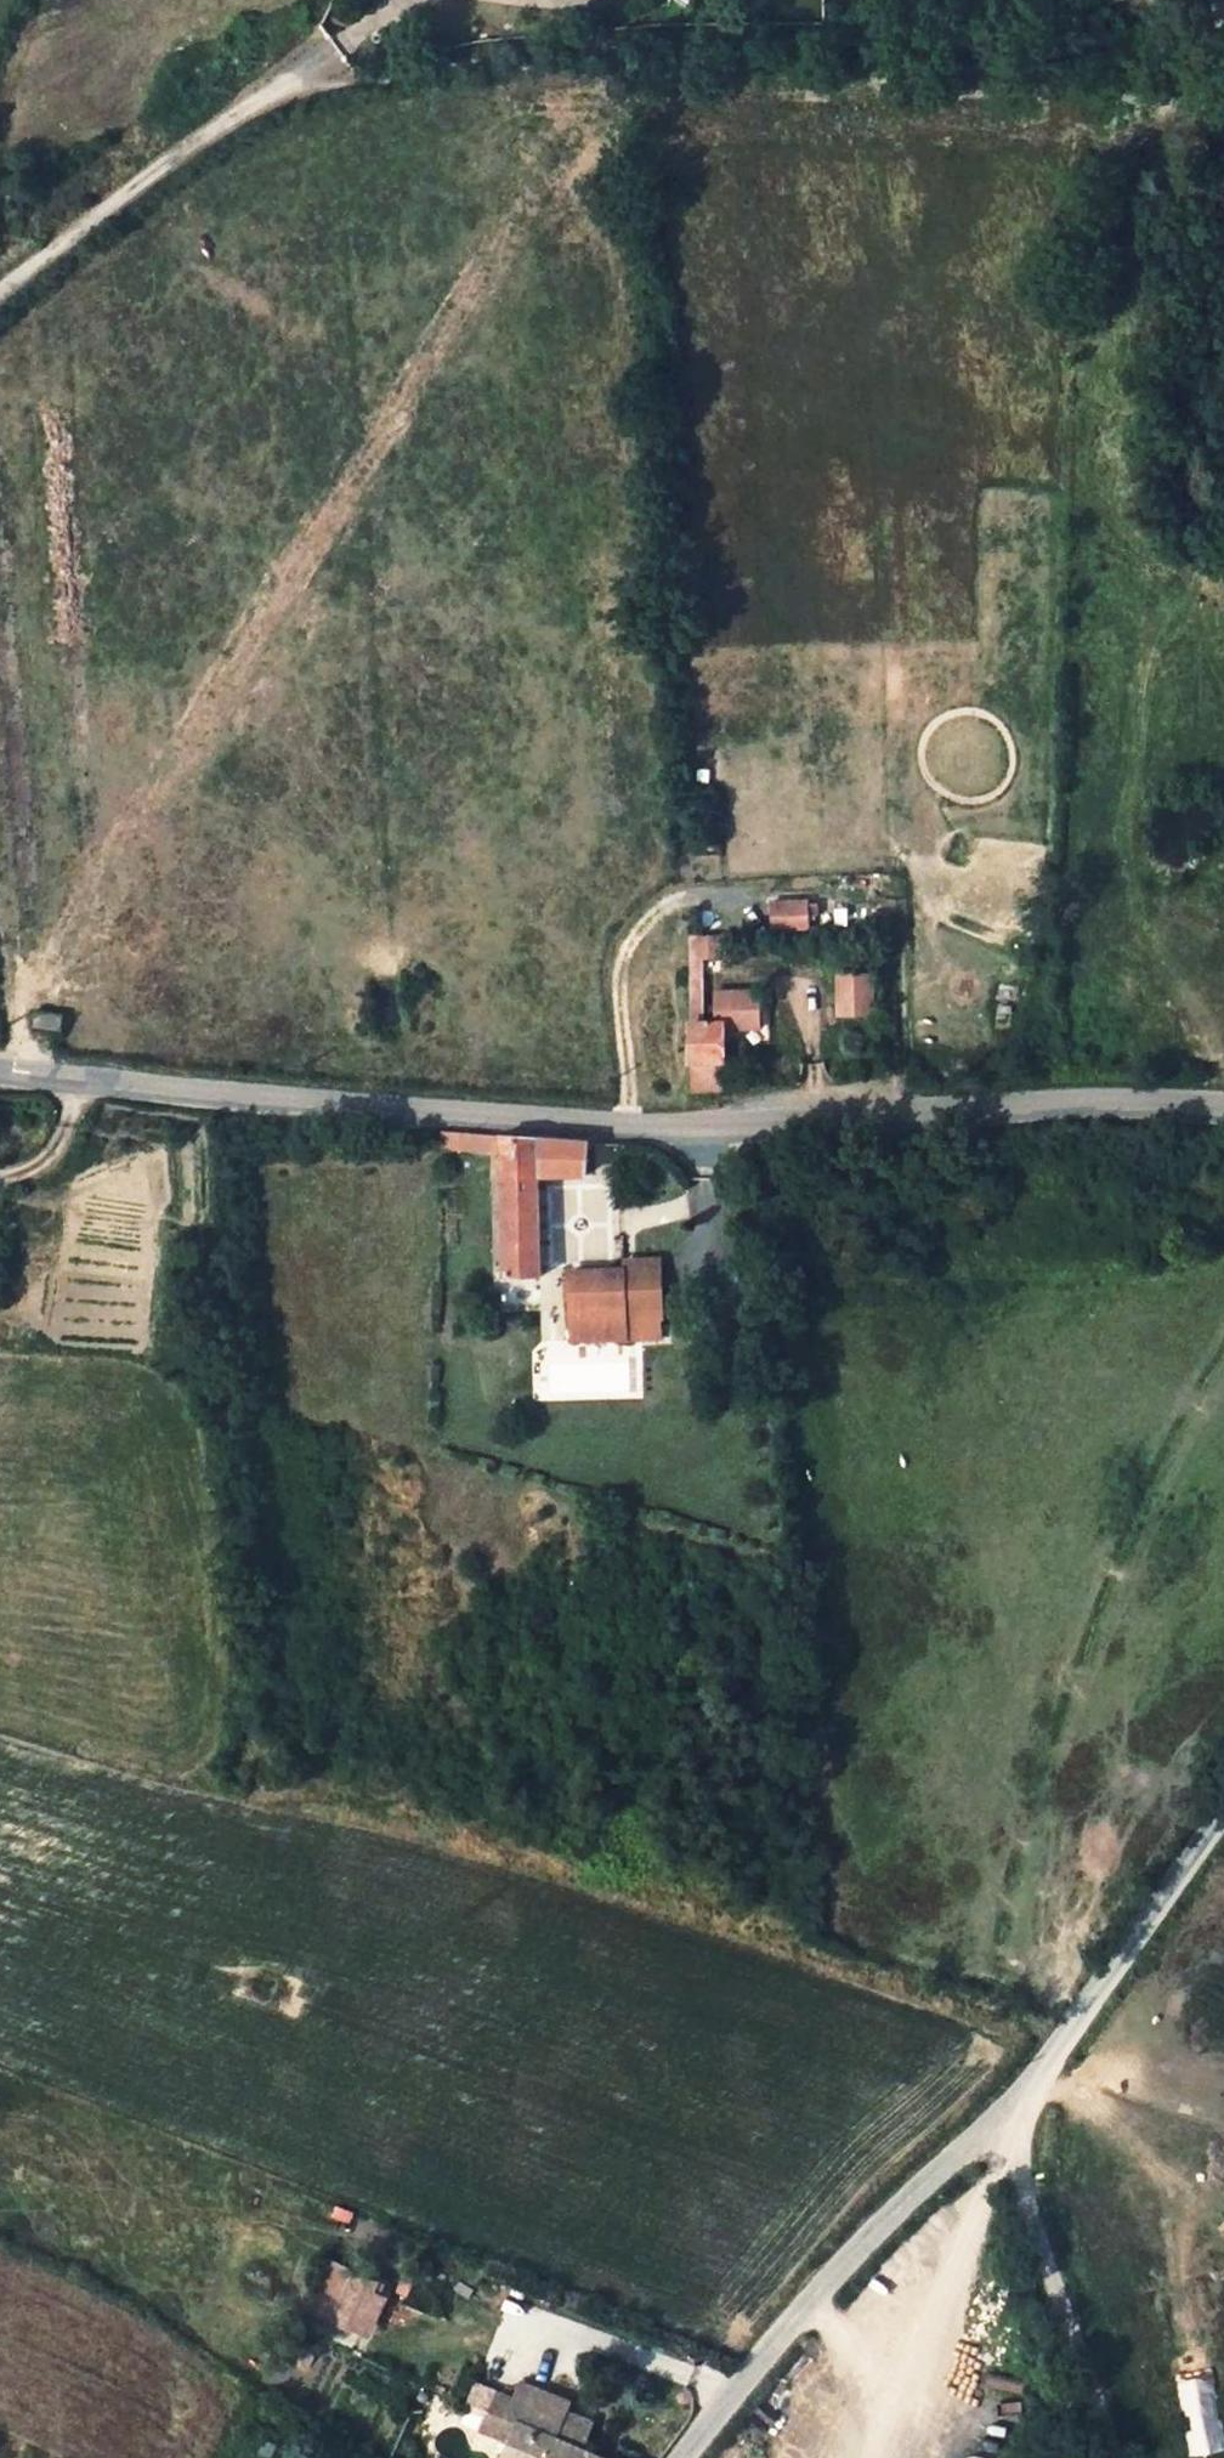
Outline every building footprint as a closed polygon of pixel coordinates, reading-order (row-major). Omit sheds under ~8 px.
[(808,898),(771,899),(772,929),(809,928),(808,898)] [(718,952),(718,941),(688,943),(690,1095),(722,1095),(720,1030),(765,1027),(765,982),(718,985),(719,1025),(707,1025),(707,953),(718,952)] [(844,1017),(873,1016),(870,972),(840,975),(844,1017)] [(61,1018),(33,1014),(32,1029),(59,1033),(61,1018)] [(1181,1075),(1197,1069),(1191,1054),(1175,1060),(1181,1075)] [(589,1176),(591,1143),(502,1136),(503,1279),(543,1279),(542,1177),(589,1176)] [(626,1257),(626,1271),(627,1320),(666,1320),(665,1256),(626,1257)] [(626,1271),(568,1271),(569,1338),(666,1339),(666,1320),(627,1320),(626,1271)] [(390,2292),(324,2261),(299,2311),(365,2343),(390,2292)] [(1184,2364),(1189,2452),(1223,2450),(1219,2362),(1184,2364)] [(521,2423),(578,2447),(586,2429),(560,2418),(564,2409),(568,2401),(522,2382),(507,2417),(521,2423)] [(578,2447),(521,2423),(506,2457),(605,2457),(578,2447)]
